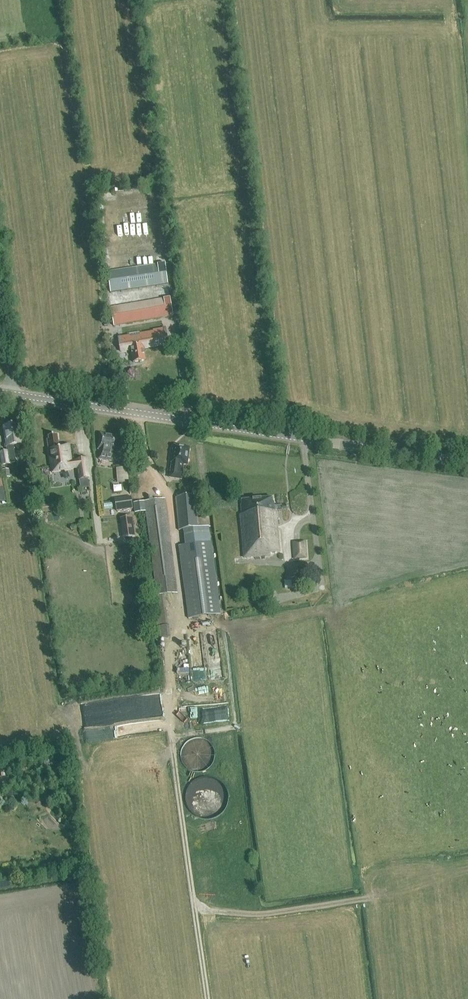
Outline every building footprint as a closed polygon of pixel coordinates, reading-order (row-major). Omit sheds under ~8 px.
[(110,292),(167,283),(164,263),(107,272),(110,292)] [(113,326),(173,315),(170,298),(110,308),(113,326)] [(168,344),(166,334),(165,328),(153,330),(153,331),(139,334),(140,336),(131,337),(130,335),(119,337),(121,350),(131,348),(134,362),(145,360),(143,348),(168,344)] [(14,446),(22,444),(19,425),(4,428),(8,453),(0,454),(2,466),(9,465),(17,463),(14,446)] [(99,450),(100,451),(99,460),(114,462),(115,453),(116,453),(119,437),(101,434),(99,450)] [(79,481),(80,481),(81,489),(90,488),(86,460),(76,461),(77,462),(72,463),(70,445),(59,447),(57,435),(49,436),(50,440),(48,440),(52,473),(73,470),(72,470),(77,469),(79,481)] [(187,460),(189,449),(188,449),(188,448),(183,447),(183,448),(174,446),(171,463),(169,473),(181,475),(183,465),(186,466),(187,464),(188,460),(187,460)] [(179,531),(199,529),(198,518),(196,493),(192,493),(193,496),(176,498),(179,531)] [(134,509),(132,496),(115,499),(117,511),(134,509)] [(146,511),(157,597),(165,595),(177,594),(165,499),(134,503),(135,513),(146,511)] [(283,511),(289,510),(288,506),(275,507),(274,504),(273,503),(273,499),(242,501),(242,502),(240,502),(244,557),(271,555),(271,553),(280,553),(277,512),(283,512),(283,511)] [(40,512),(52,512),(51,504),(40,505),(40,512)] [(135,537),(133,516),(120,518),(123,538),(135,537)] [(198,518),(199,529),(209,528),(210,528),(209,517),(198,518)] [(189,619),(221,614),(211,542),(179,547),(189,619)] [(295,559),(307,558),(306,543),(294,544),(295,559)] [(227,710),(190,710),(190,724),(227,724),(227,710)] [(215,753),(215,752),(215,750),(214,748),(214,747),(213,745),(212,744),(210,742),(209,741),(207,740),(206,739),(204,738),(202,737),(200,737),(198,737),(196,737),(194,737),(192,738),(191,738),(189,739),(188,740),(186,741),(185,742),(184,743),(183,744),(182,746),(181,748),(181,750),(180,752),(180,754),(180,756),(181,758),(181,760),(182,761),(183,763),(184,765),(185,766),(187,767),(188,769),(189,769),(191,770),(192,771),(194,771),(196,771),(197,772),(199,771),(201,771),(203,771),(205,770),(207,769),(208,768),(210,767),(211,765),(212,764),(213,762),(214,760),(215,758),(215,756),(215,755),(215,753)] [(198,778),(196,779),(195,780),(192,782),(188,787),(187,790),(186,793),(185,795),(185,797),(185,801),(185,802),(186,805),(187,806),(188,809),(189,811),(191,813),(193,815),(197,818),(199,818),(201,819),(203,819),(207,820),(212,819),(215,818),(219,816),(222,813),(224,811),(226,808),(228,804),(228,801),(229,798),(228,795),(228,793),(227,790),(226,788),(224,785),(221,782),(221,781),(216,778),(215,778),(212,777),(211,777),(207,776),(204,776),(201,777),(200,777),(198,778)] [(70,856),(56,857),(57,866),(71,864),(70,856)] [(84,867),(83,856),(74,857),(75,868),(84,867)]
